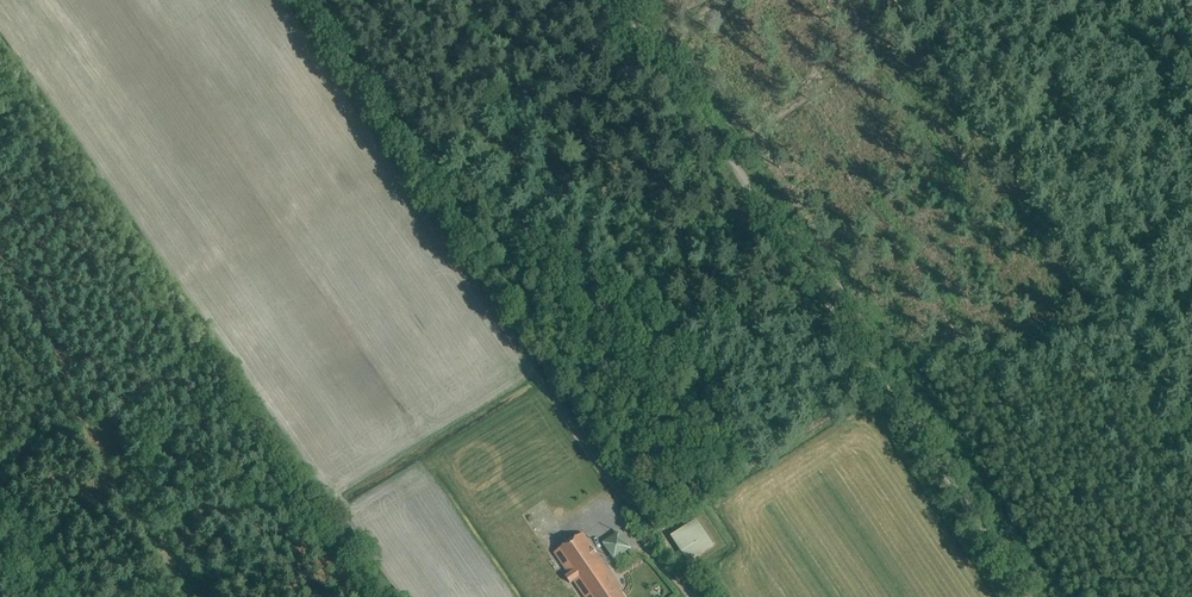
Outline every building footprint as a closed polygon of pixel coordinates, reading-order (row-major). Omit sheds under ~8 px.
[(687,563),(713,546),(696,520),(671,537),(687,563)] [(614,561),(631,549),(619,533),(602,544),(614,561)] [(582,534),(554,553),(568,575),(565,577),(570,584),(573,581),(584,596),(624,596),(619,590),(620,589),(582,534)]
